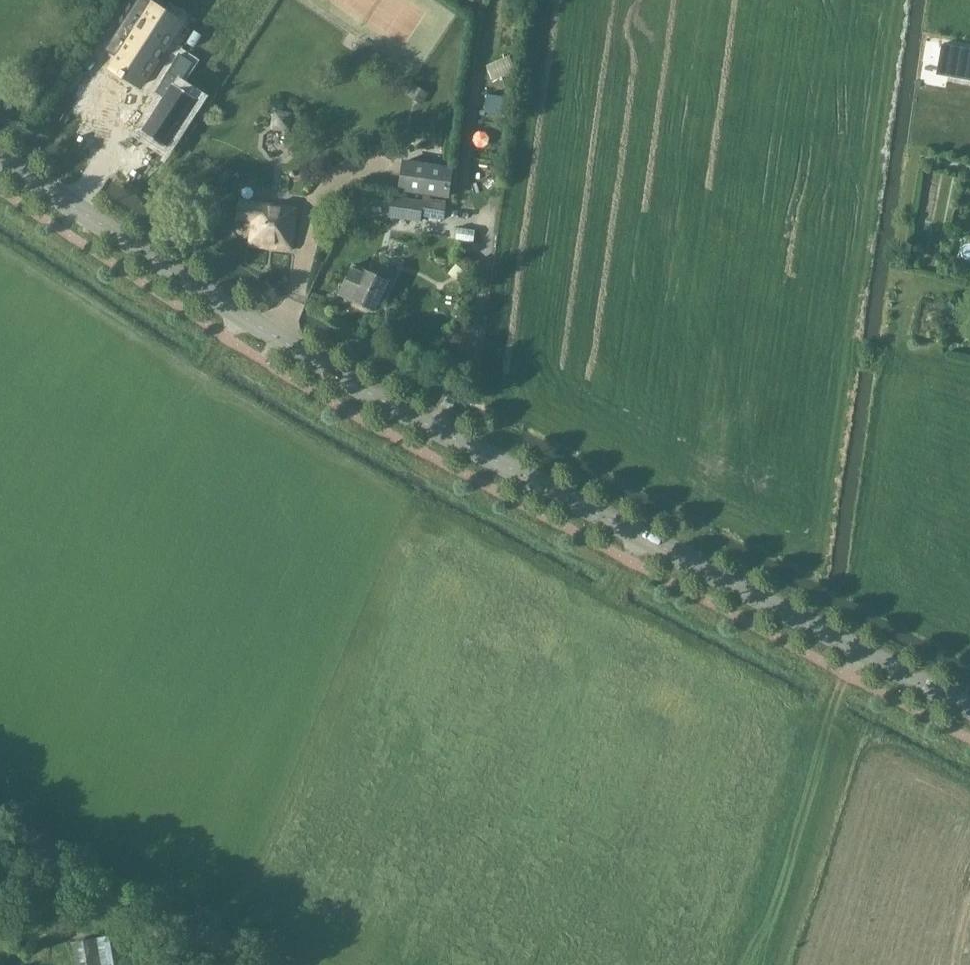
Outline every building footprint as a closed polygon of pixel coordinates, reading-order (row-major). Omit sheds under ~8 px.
[(113,68),(140,86),(158,58),(155,56),(159,50),(162,51),(181,22),(147,0),(140,0),(118,34),(130,42),(119,59),(113,68)] [(208,2),(200,15),(214,23),(229,0),(210,0),(208,2)] [(939,64),(950,66),(948,77),(969,81),(969,49),(943,44),(939,64)] [(429,93),(411,83),(404,94),(423,105),(429,93)] [(171,85),(140,132),(164,148),(185,114),(194,119),(207,99),(197,92),(193,99),(171,85)] [(511,97),(486,93),(484,112),(508,115),(511,97)] [(291,132),(293,112),(272,109),(271,130),(291,132)] [(451,167),(405,160),(401,185),(447,192),(451,167)] [(444,218),(447,200),(423,197),(423,200),(396,196),(393,217),(421,220),(422,215),(444,218)] [(280,203),(241,198),(239,218),(253,220),(250,245),(289,251),(296,206),(280,203)] [(474,242),(475,229),(458,227),(456,239),(474,242)] [(476,264),(463,252),(454,263),(467,274),(476,264)] [(365,271),(353,266),(340,294),(352,299),(352,300),(375,310),(394,269),(384,264),(378,277),(365,271)] [(109,935),(71,942),(75,964),(115,964),(109,935)]
